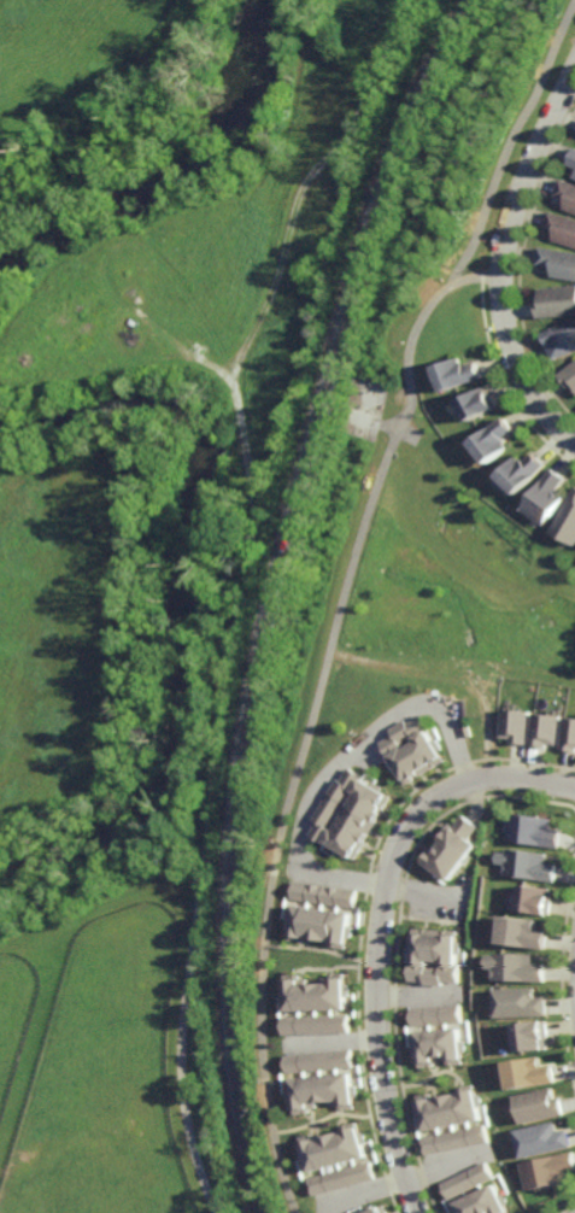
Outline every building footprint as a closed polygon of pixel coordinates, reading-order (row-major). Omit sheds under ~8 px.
[(565,181),(574,185),(574,209),(567,205),(571,195),(562,192),(565,181)] [(553,206),(574,214),(574,243),(556,236),(559,228),(547,223),(553,206)] [(544,242),(574,249),(574,278),(553,273),(556,264),(540,260),(544,242)] [(541,285),(574,281),(574,312),(539,315),(538,297),(542,297),(541,285)] [(544,329),(574,318),(574,349),(555,357),(544,329)] [(465,358),(468,358),(469,363),(480,358),(486,375),(446,388),(436,362),(463,352),(465,358)] [(561,371),(574,361),(574,385),(574,383),(571,385),(561,371)] [(489,388),(491,387),(491,388),(492,387),(500,404),(471,418),(469,414),(465,415),(460,406),(464,404),(459,395),(487,382),(489,388)] [(488,461),(473,439),(506,414),(516,427),(506,434),(510,438),(507,440),(511,445),(488,461)] [(548,462),(520,492),(500,474),(520,455),(523,458),(526,456),(529,459),(536,451),(548,462)] [(567,475),(559,486),(568,493),(546,523),(523,506),(553,465),(567,475)] [(553,529),(574,490),(574,542),(553,529)] [(532,742),(533,710),(506,709),(504,741),(532,742)] [(566,716),(539,712),(534,743),(561,747),(566,716)] [(449,761),(424,714),(395,729),(398,735),(385,741),(408,783),(449,761)] [(574,750),(574,717),(570,716),(565,749),(574,750)] [(357,860),(394,794),(347,768),(317,821),(319,822),(312,835),(357,860)] [(555,828),(564,830),(563,848),(510,840),(514,814),(556,819),(555,828)] [(547,863),(559,865),(557,883),(506,875),(507,873),(505,872),(506,866),(499,865),(500,852),(510,854),(510,849),(548,855),(547,863)] [(358,890),(296,879),(293,898),(355,908),(358,890)] [(552,897),(553,897),(551,916),(521,913),(521,910),(516,910),(518,892),(523,893),(524,885),(552,889),(552,897)] [(349,946),(353,912),(294,905),(290,939),(349,946)] [(547,944),(503,940),(505,915),(539,919),(538,928),(550,930),(547,944)] [(458,983),(459,929),(412,929),(412,982),(458,983)] [(536,959),(548,960),(547,979),(497,978),(498,974),(494,974),(494,967),(497,967),(497,963),(489,963),(489,950),(497,950),(497,949),(536,950),(536,959)] [(288,1011),(349,1009),(348,973),(331,973),(331,982),(301,984),(301,974),(287,974),(288,1011)] [(538,995),(548,995),(548,1012),(497,1014),(497,992),(493,992),(493,984),(538,983),(538,995)] [(412,1025),(461,1023),(460,1005),(411,1007),(412,1025)] [(351,1014),(286,1016),(287,1034),(351,1032),(351,1014)] [(519,1053),(550,1048),(546,1019),(514,1024),(519,1053)] [(416,1030),(418,1065),(447,1064),(447,1065),(464,1064),(463,1041),(460,1041),(459,1028),(416,1030)] [(289,1054),(290,1072),(354,1068),(353,1050),(289,1054)] [(544,1063),(553,1062),(556,1080),(511,1088),(511,1086),(510,1086),(507,1076),(501,1076),(500,1065),(507,1063),(506,1057),(542,1053),(544,1063)] [(294,1077),(296,1113),(319,1111),(318,1103),(332,1102),(332,1109),(355,1107),(353,1073),(294,1077)] [(423,1131),(482,1120),(475,1084),(458,1087),(459,1093),(432,1098),(431,1093),(416,1096),(423,1131)] [(522,1124),(564,1114),(560,1096),(555,1097),(552,1087),(514,1096),(522,1124)] [(558,1130),(568,1127),(571,1144),(522,1156),(516,1129),(556,1119),(558,1130)] [(343,1125),(345,1132),(319,1138),(318,1134),(303,1137),(311,1171),(369,1158),(361,1121),(343,1125)] [(422,1137),(426,1155),(488,1142),(484,1124),(422,1137)] [(573,1149),(574,1158),(574,1168),(568,1170),(569,1179),(529,1188),(522,1161),(573,1149)] [(316,1196),(377,1178),(372,1160),(311,1178),(316,1196)] [(449,1200),(493,1179),(485,1162),(441,1183),(449,1200)] [(496,1183),(454,1202),(459,1212),(509,1212),(496,1183)] [(386,1204),(362,1212),(389,1212),(386,1204)]
